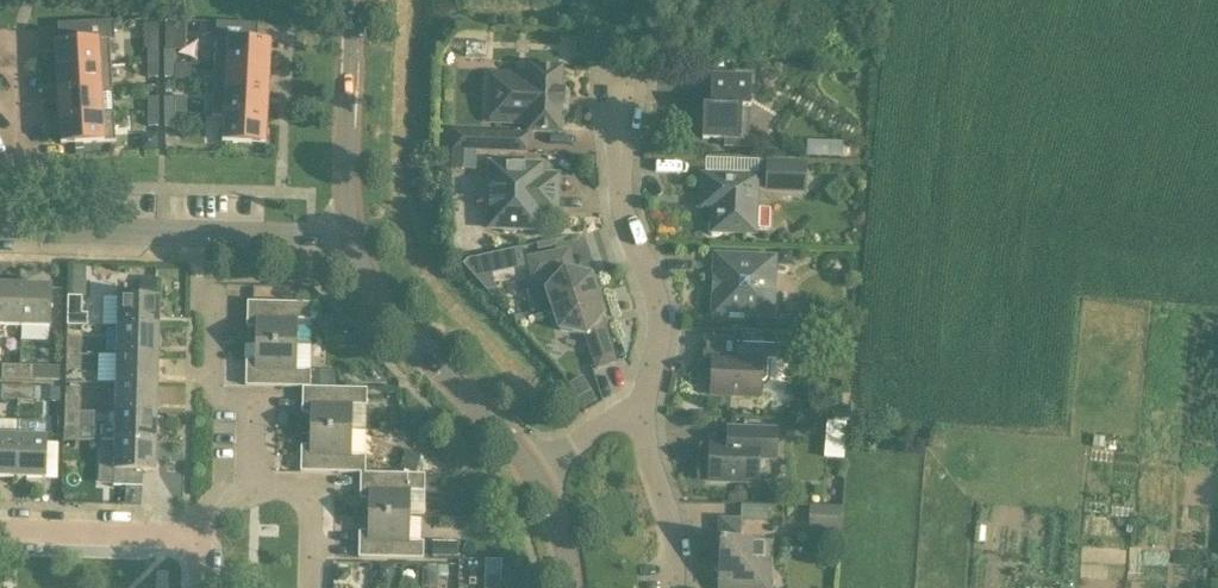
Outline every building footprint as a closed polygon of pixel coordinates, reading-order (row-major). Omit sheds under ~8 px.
[(83,41),(54,43),(56,69),(111,66),(109,40),(115,40),(114,21),(82,23),(83,41)] [(216,23),(214,66),(269,69),(270,43),(252,42),(253,25),(216,23)] [(466,43),(465,57),(487,58),(487,43),(466,43)] [(158,64),(158,50),(148,50),(148,64),(158,64)] [(174,64),(174,50),(164,50),(164,64),(174,64)] [(158,64),(148,64),(148,78),(158,78),(158,64)] [(174,64),(164,64),(164,79),(174,79),(174,64)] [(111,66),(56,69),(57,94),(101,92),(112,91),(111,66)] [(268,94),(269,69),(214,66),(213,91),(268,94)] [(564,107),(565,91),(562,91),(563,67),(531,66),(531,74),(493,72),(491,121),(529,123),(529,131),(560,132),(561,107),(564,107)] [(725,146),(749,147),(750,108),(752,108),(753,75),(712,74),(711,107),(704,106),(703,138),(726,139),(725,146)] [(212,116),(266,119),(268,94),(213,91),(212,116)] [(101,92),(57,94),(59,119),(102,116),(101,92)] [(158,113),(158,98),(148,98),(148,113),(158,113)] [(174,99),(165,99),(165,113),(174,113),(174,99)] [(158,113),(148,113),(148,127),(158,127),(158,113)] [(174,113),(165,113),(165,127),(174,127),(174,113)] [(102,116),(59,119),(60,145),(115,142),(114,116),(102,116)] [(266,119),(212,116),(211,117),(223,117),(222,143),(265,145),(266,119)] [(474,151),(528,153),(529,133),(475,132),(474,151)] [(831,143),(830,158),(842,158),(842,143),(831,143)] [(476,154),(451,153),(450,170),(475,170),(476,154)] [(805,195),(807,164),(765,162),(764,193),(805,195)] [(557,213),(559,175),(541,174),(542,165),(491,163),(489,227),(540,229),(540,213),(557,213)] [(759,176),(702,174),(701,208),(713,208),(713,221),(709,224),(709,232),(713,236),(720,236),(723,233),(757,234),(759,176)] [(550,239),(536,243),(537,248),(552,245),(550,239)] [(468,259),(462,265),(485,291),(495,289),(492,274),(524,267),(520,248),(468,259)] [(561,251),(529,257),(533,276),(541,275),(547,291),(553,309),(598,294),(597,292),(601,288),(598,278),(592,277),(592,275),(576,271),(565,269),(561,251)] [(715,313),(730,314),(730,320),(745,320),(745,315),(772,316),(774,258),(717,256),(715,313)] [(87,293),(88,265),(76,265),(75,293),(87,293)] [(20,326),(21,286),(0,285),(0,326),(20,326)] [(21,286),(20,326),(49,327),(51,286),(21,286)] [(287,287),(287,299),(308,300),(309,288),(287,287)] [(598,294),(553,309),(559,329),(586,335),(597,368),(616,362),(601,318),(605,315),(598,294)] [(67,322),(67,327),(88,327),(88,322),(88,314),(81,314),(81,311),(81,297),(72,297),(67,297),(67,322)] [(118,297),(117,327),(158,328),(159,298),(118,297)] [(297,345),(298,321),(311,320),(311,304),(247,302),(247,328),(254,328),(254,345),(297,345)] [(157,356),(158,328),(117,327),(116,355),(157,356)] [(66,337),(66,354),(80,354),(80,338),(66,337)] [(783,345),(736,343),(736,356),(732,359),(713,358),(712,395),(760,396),(760,382),(764,382),(768,379),(769,359),(783,360),(783,345)] [(310,370),(297,370),(297,345),(254,345),(254,361),(246,361),(245,386),(302,388),(325,388),(325,373),(310,373),(310,370)] [(80,372),(80,354),(66,354),(65,372),(80,372)] [(156,385),(157,356),(116,355),(115,384),(156,385)] [(1,379),(19,380),(19,366),(1,365),(1,379)] [(19,366),(19,380),(36,380),(37,366),(19,366)] [(156,414),(156,385),(115,384),(114,412),(156,414)] [(0,400),(17,401),(18,386),(1,386),(0,400)] [(18,386),(17,401),(34,401),(34,387),(18,386)] [(42,408),(61,408),(61,387),(42,387),(42,408)] [(309,414),(309,430),(352,431),(353,406),(366,406),(366,389),(325,388),(302,388),(302,414),(309,414)] [(65,394),(64,411),(79,411),(79,395),(65,394)] [(78,429),(79,411),(64,411),(64,428),(78,429)] [(101,426),(101,441),(114,441),(155,442),(156,414),(114,412),(114,426),(101,426)] [(827,456),(849,456),(850,420),(827,420),(827,456)] [(709,481),(757,483),(758,469),(762,469),(766,465),(766,455),(776,455),(777,431),(736,429),(735,445),(711,444),(709,481)] [(309,430),(309,446),(301,446),(300,472),(360,474),(365,473),(365,456),(352,456),(352,431),(309,430)] [(15,478),(16,437),(0,436),(0,478),(15,478)] [(46,437),(16,437),(15,478),(45,479),(46,437)] [(113,470),(112,484),(141,485),(141,471),(154,471),(155,442),(114,441),(113,470)] [(410,517),(411,492),(424,492),(424,475),(365,473),(360,474),(359,500),(367,500),(367,516),(410,517)] [(840,535),(841,507),(808,507),(808,534),(840,535)] [(367,516),(366,532),(359,532),(358,558),(423,559),(423,542),(409,541),(410,517),(367,516)] [(768,542),(740,541),(741,520),(720,519),(718,587),(766,587),(768,542)] [(458,554),(459,542),(435,541),(435,553),(458,554)]
